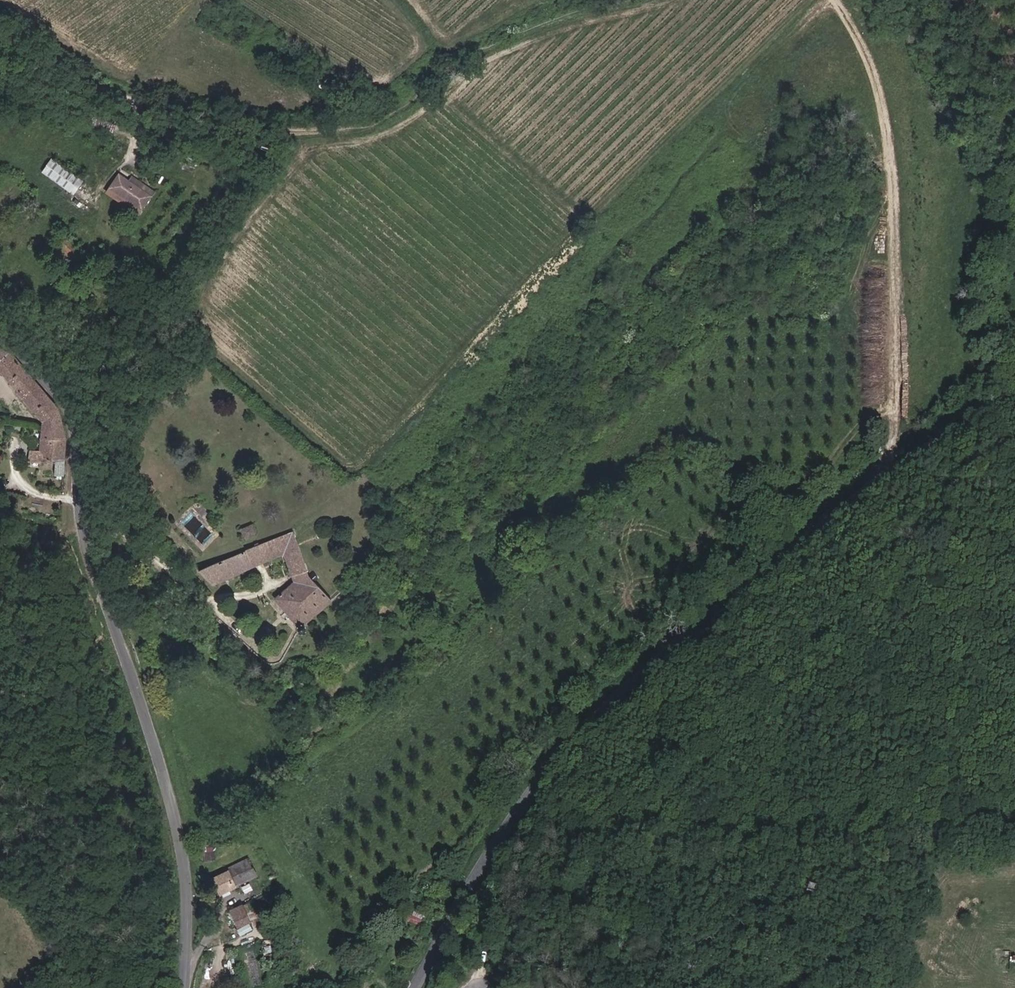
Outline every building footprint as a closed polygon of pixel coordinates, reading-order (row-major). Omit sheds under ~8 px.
[(51,159),(43,173),(77,192),(85,178),(51,159)] [(123,206),(141,218),(160,192),(136,176),(133,180),(123,173),(111,192),(126,202),(123,206)] [(46,422),(44,463),(57,463),(56,474),(67,474),(68,429),(66,416),(56,400),(13,352),(11,354),(0,344),(0,372),(46,422)] [(239,558),(206,572),(220,587),(290,556),(302,584),(281,598),(303,625),(303,627),(303,631),(304,633),(307,634),(310,631),(310,629),(311,626),(340,604),(317,577),(299,532),(239,558)] [(116,731),(119,743),(134,738),(130,727),(116,731)] [(237,876),(234,869),(215,878),(223,894),(251,880),(262,875),(258,867),(247,871),(237,876)] [(232,916),(235,922),(239,920),(242,927),(256,921),(248,903),(235,909),(237,914),(232,916)] [(409,923),(422,927),(425,919),(412,915),(409,923)]
